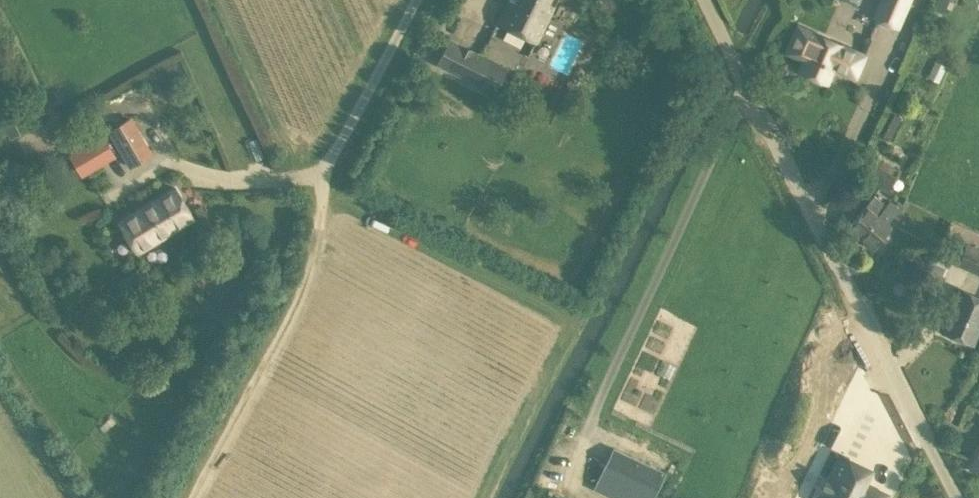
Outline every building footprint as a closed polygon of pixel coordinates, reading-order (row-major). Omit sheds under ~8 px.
[(498,22),(537,42),(558,0),(509,0),(498,22)] [(910,0),(878,0),(871,17),(897,29),(910,0)] [(932,8),(942,12),(948,0),(935,0),(932,8)] [(805,58),(800,70),(825,81),(832,65),(854,74),(863,54),(840,45),(841,44),(816,33),(813,41),(796,34),(789,51),(805,58)] [(435,64),(493,94),(506,68),(448,38),(435,64)] [(109,131),(129,165),(152,152),(132,118),(109,131)] [(70,154),(80,172),(114,152),(103,134),(70,154)] [(897,175),(878,165),(870,181),(887,191),(897,175)] [(149,246),(194,219),(174,187),(118,222),(137,253),(149,246)] [(900,209),(903,206),(897,201),(894,204),(890,200),(886,205),(874,195),(846,227),(870,247),(902,211),(900,209)] [(966,242),(957,265),(978,275),(978,247),(966,242)] [(959,287),(941,330),(972,343),(978,328),(978,296),(959,287)] [(793,367),(822,394),(857,357),(828,330),(793,367)] [(113,425),(108,420),(102,426),(106,431),(113,425)] [(970,467),(978,471),(978,446),(970,467)] [(654,495),(666,472),(612,447),(602,469),(654,495)] [(868,467),(841,457),(825,497),(828,497),(882,497),(887,486),(863,474),(868,467)]
